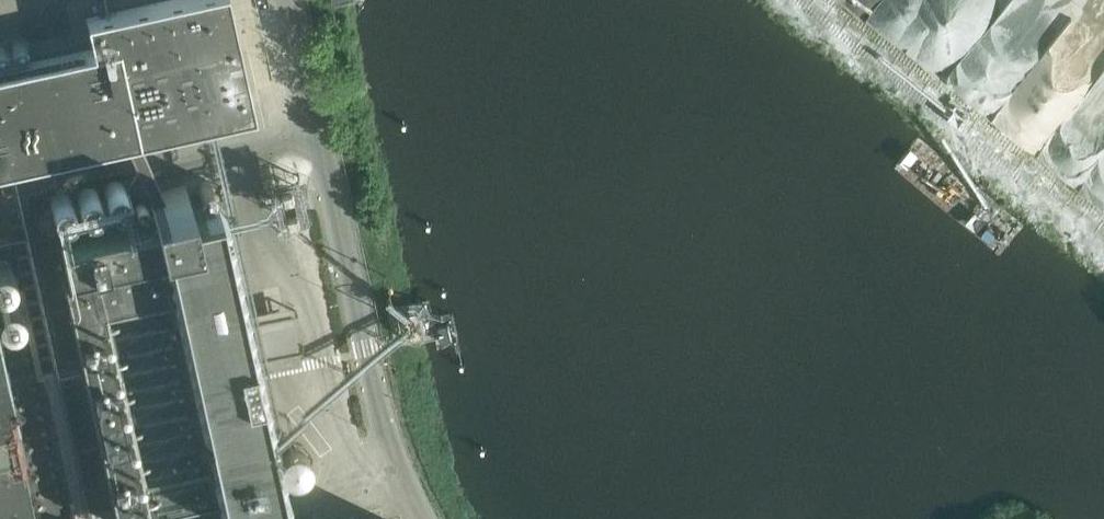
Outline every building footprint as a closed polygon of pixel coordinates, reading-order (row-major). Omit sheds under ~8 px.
[(124,137),(149,194),(162,191),(137,135),(253,109),(228,0),(150,0),(84,15),(91,46),(0,66),(0,165),(124,137)] [(999,64),(1004,60),(987,39),(982,43),(984,46),(978,50),(978,60),(961,59),(962,38),(973,29),(973,21),(948,20),(956,31),(956,48),(943,47),(942,70),(946,67),(978,104),(983,104),(998,92),(985,76),(999,76),(999,64)] [(217,508),(237,504),(246,513),(263,510),(267,497),(281,494),(257,386),(253,367),(252,364),(267,361),(272,366),(301,360),(288,304),(241,313),(215,195),(186,202),(182,186),(162,191),(149,194),(148,194),(152,211),(56,233),(63,263),(59,264),(111,499),(112,498),(117,518),(149,518),(146,505),(213,491),(217,508)] [(4,280),(8,277),(11,272),(11,268),(10,263),(8,259),(4,256),(0,255),(0,281),(4,280)] [(3,318),(8,319),(12,317),(16,314),(19,310),(20,305),(19,301),(16,297),(12,294),(7,292),(2,293),(0,294),(0,317),(3,318)] [(0,337),(2,342),(6,345),(10,347),(15,348),(20,346),(24,343),(26,338),(27,334),(25,329),(23,325),(19,322),(14,321),(9,321),(4,324),(1,328),(0,332),(0,337)] [(6,362),(6,367),(8,371),(12,375),(16,377),(21,377),(26,375),(30,372),(32,368),(33,363),(32,358),(29,354),(25,351),(20,350),(15,351),(11,353),(8,357),(6,362)] [(0,356),(0,518),(35,518),(0,356)] [(12,390),(13,395),(15,400),(18,403),(23,405),(28,406),(33,404),(36,401),(39,396),(39,392),(38,387),(35,383),(31,380),(26,379),(22,380),(17,382),(14,386),(12,390)] [(19,420),(19,425),(21,430),(25,433),(29,435),(34,435),(39,434),(43,430),(45,426),(46,421),(45,416),(42,412),(38,409),(33,408),(28,409),(24,412),(21,415),(19,420)] [(26,450),(26,455),(28,459),(31,463),(36,465),(41,465),(46,463),(49,460),(52,456),(53,451),(51,446),(49,442),(44,439),(40,438),(35,439),(30,441),(27,445),(26,450)] [(277,461),(277,466),(279,472),(283,476),(288,479),(294,479),(299,478),(304,475),(307,470),(309,464),(308,459),(305,454),(300,450),(295,448),(289,449),(284,451),(280,455),(277,461)] [(32,479),(32,483),(34,488),(38,491),(42,493),(47,494),(52,492),(56,489),(58,484),(59,480),(57,475),(55,471),(51,468),(46,467),(41,468),(36,470),(33,474),(32,479)] [(39,513),(41,517),(43,518),(61,518),(62,518),(65,514),(65,509),(64,504),(61,500),(57,497),(52,496),(47,497),(43,499),(40,503),(38,508),(39,513)]
